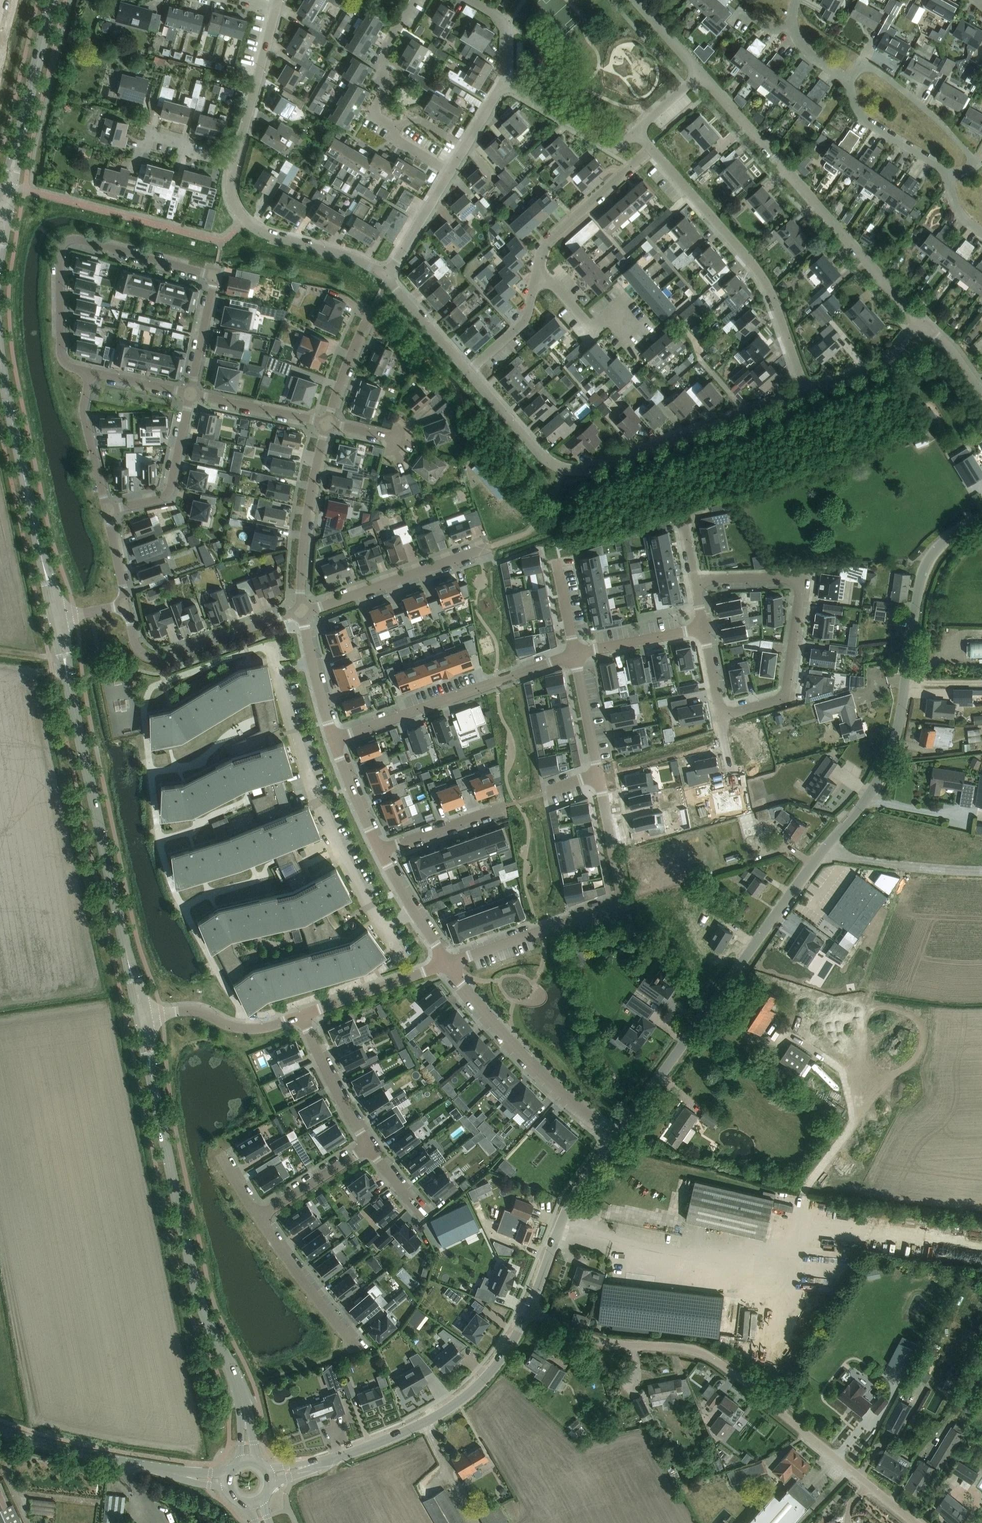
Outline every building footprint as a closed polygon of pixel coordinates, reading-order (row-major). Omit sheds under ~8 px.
[(314,15),(318,9),(303,0),(297,11),(296,11),(304,16),(301,21),(315,29),(319,31),(322,26),(319,24),(321,19),(314,15)] [(303,0),(318,9),(321,12),(328,1),(337,6),(340,0),(303,0)] [(355,2),(352,0),(350,0),(345,9),(352,13),(357,3),(355,2)] [(721,0),(704,0),(698,7),(707,15),(721,0)] [(707,15),(701,22),(711,30),(729,10),(724,6),(729,0),(721,0),(707,15)] [(821,4),(828,8),(823,16),(833,21),(837,14),(835,12),(842,0),(824,0),(821,4)] [(851,15),(874,28),(882,14),(867,6),(868,3),(868,0),(859,0),(851,15)] [(897,1),(895,0),(890,0),(884,10),(889,13),(897,1)] [(929,1),(926,6),(950,20),(958,5),(948,0),(930,0),(929,1)] [(897,1),(889,13),(895,16),(902,4),(897,1)] [(121,2),(118,11),(116,11),(114,13),(114,15),(114,17),(116,19),(116,20),(147,29),(149,20),(151,11),(151,10),(150,12),(131,7),(131,5),(121,2)] [(434,32),(445,38),(454,22),(452,25),(447,22),(453,11),(441,3),(432,19),(439,23),(434,32)] [(912,19),(919,7),(914,3),(907,16),(912,19)] [(176,26),(181,9),(169,6),(165,23),(170,24),(166,38),(172,40),(176,26)] [(919,7),(912,19),(917,22),(924,9),(919,7)] [(187,29),(192,12),(181,9),(176,26),(187,29)] [(363,20),(379,29),(382,24),(384,25),(387,21),(367,9),(364,14),(366,15),(363,20)] [(219,32),(223,14),(224,13),(219,12),(219,13),(212,11),(207,29),(219,32)] [(192,12),(187,29),(199,32),(203,15),(192,12)] [(889,13),(878,34),(883,37),(895,16),(889,13)] [(230,35),(235,16),(231,15),(230,16),(223,14),(219,32),(230,35)] [(235,16),(230,35),(241,38),(246,20),(239,18),(239,17),(235,16)] [(981,38),(981,31),(955,17),(951,24),(957,27),(953,34),(968,42),(966,44),(968,52),(973,54),(981,38)] [(343,29),(347,22),(342,20),(337,29),(341,32),(343,29)] [(375,34),(379,29),(363,20),(360,25),(358,24),(356,28),(375,40),(378,36),(375,34)] [(896,22),(894,27),(902,32),(904,27),(896,22)] [(465,30),(461,38),(475,46),(478,41),(485,45),(492,32),(484,27),(485,26),(483,25),(482,26),(477,23),(470,33),(465,30)] [(453,26),(449,33),(457,37),(461,30),(453,26)] [(319,31),(315,29),(312,34),(299,27),(292,39),(307,47),(311,42),(316,45),(317,42),(323,46),(328,38),(318,32),(319,31)] [(373,44),(375,40),(356,28),(353,32),(355,33),(352,38),(368,47),(371,42),(373,44)] [(896,33),(888,28),(878,46),(902,59),(904,54),(908,56),(911,51),(913,48),(894,37),(896,33)] [(341,33),(341,32),(337,29),(333,36),(337,39),(341,33)] [(89,36),(80,34),(78,40),(88,43),(89,36)] [(741,68),(762,41),(757,37),(749,47),(750,47),(748,50),(742,46),(731,60),(737,64),(730,72),(735,76),(741,68)] [(364,53),(368,47),(352,38),(349,44),(347,43),(345,47),(364,58),(367,54),(364,53)] [(404,51),(420,60),(424,54),(428,56),(432,50),(412,38),(404,51)] [(292,39),(286,49),(298,57),(295,61),(301,65),(302,65),(308,70),(314,74),(314,73),(317,74),(320,68),(313,63),(314,61),(308,58),(310,55),(305,52),(307,47),(292,39)] [(751,75),(762,61),(756,57),(759,54),(767,45),(762,41),(741,68),(751,75)] [(708,45),(704,49),(699,45),(694,50),(705,62),(715,51),(708,45)] [(468,67),(485,76),(492,65),(479,58),(482,53),(472,46),(465,58),(471,62),(468,67)] [(445,61),(449,55),(438,48),(434,54),(445,61)] [(416,66),(420,60),(404,51),(397,62),(413,72),(413,71),(417,74),(420,68),(416,66)] [(911,51),(908,56),(904,65),(908,67),(905,72),(928,85),(933,76),(935,73),(941,76),(943,72),(942,72),(943,72),(949,59),(945,56),(939,67),(911,51)] [(756,89),(781,56),(777,52),(769,62),(770,62),(768,65),(762,61),(751,75),(751,76),(747,81),(756,89)] [(333,58),(333,57),(329,55),(326,59),(334,63),(336,60),(333,58)] [(349,67),(364,76),(368,71),(370,72),(373,68),(364,63),(353,56),(350,61),(352,62),(349,67)] [(771,91),(782,76),(776,72),(779,69),(779,70),(787,60),(781,56),(756,89),(757,90),(757,89),(766,97),(771,91)] [(211,61),(205,59),(205,60),(196,58),(195,63),(210,67),(211,61)] [(966,80),(975,62),(967,58),(956,61),(960,76),(960,77),(966,80)] [(949,59),(943,72),(942,72),(943,72),(948,75),(955,62),(949,59)] [(975,62),(966,80),(971,83),(978,69),(979,70),(981,65),(975,62)] [(308,70),(302,65),(298,71),(286,64),(277,79),(286,84),(292,88),(297,79),(302,82),(306,76),(311,80),(314,74),(308,70)] [(361,81),(364,76),(349,67),(346,72),(345,71),(342,76),(350,81),(361,87),(364,83),(361,81)] [(478,87),(485,76),(468,67),(464,73),(460,70),(457,74),(451,71),(448,76),(454,80),(469,89),(473,84),(478,87)] [(781,98),(802,71),(797,68),(789,77),(790,78),(788,81),(782,76),(771,91),(772,91),(768,96),(770,98),(769,99),(774,103),(775,102),(776,103),(780,98),(781,98)] [(332,78),(336,72),(331,70),(328,76),(332,78)] [(791,106),(802,92),(796,88),(799,85),(807,75),(802,71),(781,98),(791,106)] [(141,101),(147,81),(123,74),(117,95),(141,101)] [(418,80),(429,87),(434,90),(437,85),(432,82),(421,75),(418,80)] [(320,88),(325,90),(328,85),(331,87),(334,83),(326,78),(324,82),(320,88)] [(801,114),(825,82),(820,78),(809,92),(810,93),(807,96),(802,92),(791,106),(801,114)] [(203,81),(197,79),(192,96),(198,98),(203,81)] [(370,92),(361,87),(350,81),(348,85),(349,86),(346,91),(362,100),(365,95),(367,96),(370,92)] [(825,82),(801,114),(811,122),(822,107),(816,103),(819,100),(830,86),(825,82)] [(943,83),(940,88),(936,97),(963,112),(970,98),(967,96),(943,83)] [(173,121),(177,103),(171,101),(173,93),(174,88),(168,86),(162,85),(158,99),(164,101),(160,116),(161,116),(167,117),(166,119),(173,121)] [(219,93),(221,86),(214,85),(212,92),(219,93)] [(221,86),(219,93),(218,98),(225,100),(226,94),(232,96),(234,89),(224,87),(221,86)] [(305,101),(290,92),(281,88),(287,91),(284,97),(275,92),(277,94),(269,107),(267,105),(267,106),(278,112),(287,118),(295,105),(300,109),(305,101)] [(321,97),(325,90),(320,88),(317,94),(321,97)] [(359,105),(362,100),(346,91),(343,96),(342,95),(339,99),(359,111),(361,107),(359,105)] [(204,100),(210,102),(212,94),(206,92),(204,100)] [(464,97),(464,98),(478,107),(482,101),(467,92),(467,93),(464,97)] [(431,116),(443,97),(439,94),(438,96),(432,93),(423,108),(429,112),(427,114),(431,116)] [(177,103),(173,121),(178,122),(179,120),(185,122),(185,123),(192,98),(185,96),(182,104),(177,103)] [(442,120),(451,104),(447,101),(447,100),(443,97),(431,116),(435,119),(437,116),(442,120)] [(744,106),(747,101),(742,97),(740,101),(738,103),(742,108),(744,106)] [(356,115),(359,111),(339,99),(337,103),(338,105),(336,109),(351,118),(354,113),(356,115)] [(208,135),(213,116),(216,105),(210,103),(207,114),(201,112),(203,106),(196,104),(193,118),(198,119),(195,131),(208,135)] [(451,104),(442,120),(447,123),(446,125),(450,128),(462,108),(457,105),(456,107),(451,104)] [(966,113),(962,122),(981,133),(981,115),(969,108),(966,113)] [(347,124),(351,118),(336,109),(333,114),(331,113),(328,118),(346,128),(347,130),(350,125),(347,124)] [(525,137),(521,132),(528,126),(516,112),(504,123),(510,130),(504,135),(514,146),(520,141),(525,137)] [(213,116),(208,135),(220,138),(226,116),(220,114),(219,118),(213,116)] [(699,117),(687,128),(686,127),(681,132),(689,141),(694,136),(705,149),(719,136),(711,127),(709,129),(699,117)] [(127,124),(117,121),(107,118),(101,140),(119,145),(129,147),(124,145),(126,137),(124,136),(125,132),(127,124)] [(549,120),(546,124),(551,128),(554,124),(549,120)] [(301,134),(295,131),(286,125),(282,133),(269,125),(261,138),(280,149),(284,143),(289,146),(292,141),(296,143),(301,134)] [(829,171),(855,132),(850,129),(841,142),(841,143),(839,146),(833,142),(823,157),(827,160),(825,164),(825,168),(829,171)] [(844,171),(854,156),(849,153),(860,136),(855,132),(829,171),(835,175),(839,168),(844,171)] [(338,139),(340,135),(337,133),(325,152),(330,154),(328,159),(333,162),(343,142),(338,139)] [(556,158),(569,147),(559,136),(549,146),(544,141),(532,152),(537,158),(542,153),(546,157),(551,153),(556,158)] [(344,164),(353,148),(347,145),(349,140),(346,138),(343,142),(333,162),(337,164),(337,165),(340,161),(344,164)] [(503,143),(504,142),(502,140),(502,141),(499,138),(486,149),(502,167),(507,162),(503,158),(511,151),(503,143)] [(864,185),(875,170),(869,167),(871,164),(872,164),(873,164),(872,164),(882,149),(877,145),(874,150),(854,178),(864,185)] [(569,147),(556,158),(562,164),(556,169),(560,173),(554,178),(559,184),(572,172),(567,167),(578,158),(569,147)] [(854,178),(874,150),(868,147),(862,156),(861,157),(862,157),(860,160),(854,156),(844,171),(854,178)] [(347,170),(351,173),(365,150),(362,148),(359,152),(353,148),(344,164),(342,167),(347,170)] [(367,168),(371,159),(365,156),(368,152),(365,150),(351,173),(356,176),(358,172),(363,175),(367,168)] [(705,169),(721,156),(715,150),(700,164),(705,169)] [(374,177),(387,154),(384,152),(382,156),(375,152),(371,159),(367,168),(371,171),(369,174),(374,177)] [(389,172),(394,164),(388,160),(390,156),(387,154),(374,177),(378,180),(380,176),(385,179),(389,172)] [(724,155),(720,158),(727,167),(719,174),(734,191),(751,176),(742,166),(744,164),(738,157),(731,163),(724,155)] [(396,181),(410,158),(407,156),(404,161),(398,157),(394,164),(389,172),(394,175),(392,179),(396,181)] [(410,158),(396,181),(401,184),(403,180),(408,183),(410,179),(420,185),(427,175),(417,169),(417,168),(411,164),(413,160),(410,158)] [(595,158),(588,164),(578,173),(585,181),(580,186),(587,193),(603,179),(599,175),(605,169),(595,158)] [(329,169),(333,162),(328,159),(323,166),(329,169)] [(286,175),(292,164),(292,163),(286,160),(278,173),(272,169),(270,173),(264,169),(254,185),(263,190),(267,192),(275,180),(281,184),(286,175)] [(874,192),(894,164),(889,161),(882,171),(883,172),(881,175),(875,170),(864,185),(874,192)] [(333,171),(337,164),(333,162),(329,169),(333,171)] [(160,167),(147,163),(143,179),(138,177),(134,189),(147,192),(148,191),(153,193),(156,182),(160,167)] [(809,171),(800,163),(796,167),(805,176),(809,171)] [(293,179),(299,168),(292,164),(286,175),(293,179)] [(885,200),(895,185),(890,181),(892,178),(893,179),(893,178),(900,168),(894,164),(874,192),(885,200)] [(171,199),(174,187),(168,185),(172,170),(160,167),(156,182),(163,184),(160,196),(171,199)] [(123,195),(129,170),(122,168),(119,177),(114,176),(115,172),(105,169),(105,170),(104,169),(98,168),(96,177),(103,179),(100,188),(108,191),(107,195),(115,198),(117,193),(123,195)] [(472,182),(473,182),(478,189),(483,194),(488,190),(490,191),(496,186),(479,168),(469,177),(471,180),(471,181),(472,182)] [(193,189),(198,173),(184,169),(180,185),(181,185),(180,186),(175,185),(174,187),(171,199),(168,211),(167,217),(172,219),(174,212),(175,212),(178,202),(182,203),(186,187),(193,189)] [(516,186),(518,183),(515,180),(505,170),(500,175),(502,178),(501,178),(511,189),(516,186)] [(198,173),(193,189),(200,191),(197,203),(203,204),(212,206),(215,193),(207,191),(211,176),(206,175),(204,174),(203,174),(198,173)] [(895,207),(915,179),(910,175),(903,185),(904,186),(902,189),(895,185),(885,200),(895,207)] [(521,181),(525,185),(530,180),(526,176),(521,181)] [(506,195),(511,189),(501,178),(496,183),(506,195)] [(634,188),(646,201),(655,193),(644,179),(634,188)] [(915,179),(895,207),(906,214),(917,199),(911,195),(913,192),(914,193),(914,192),(920,183),(915,179)] [(520,190),(525,185),(521,181),(518,183),(516,186),(520,190)] [(275,209),(284,215),(294,199),(287,195),(290,190),(280,184),(273,196),(278,199),(273,208),(275,209)] [(748,199),(767,221),(782,208),(775,200),(773,201),(768,194),(769,193),(763,186),(748,199)] [(637,209),(646,201),(634,188),(625,196),(637,209)] [(315,201),(320,192),(321,192),(317,189),(311,198),(315,201)] [(401,194),(411,200),(415,195),(404,189),(401,194)] [(322,226),(332,209),(327,206),(329,202),(324,199),(326,195),(320,192),(315,201),(314,202),(313,204),(314,204),(318,206),(311,219),(322,226)] [(538,200),(549,213),(558,205),(547,192),(538,200)] [(487,208),(486,207),(480,200),(479,199),(475,203),(465,193),(452,205),(463,217),(471,210),(474,214),(479,210),(483,215),(489,210),(488,209),(487,208)] [(409,205),(411,200),(401,194),(398,199),(409,205)] [(506,200),(509,204),(515,200),(511,195),(506,200)] [(628,217),(637,209),(625,196),(616,204),(628,217)] [(484,197),(480,200),(486,207),(487,208),(488,209),(491,207),(494,204),(493,203),(491,204),(484,197)] [(313,204),(314,202),(309,199),(307,201),(303,199),(301,203),(294,199),(284,215),(295,222),(301,212),(305,215),(304,218),(313,204)] [(405,210),(409,205),(398,199),(395,204),(405,210)] [(504,209),(509,204),(506,200),(500,205),(504,209)] [(540,221),(549,213),(538,200),(529,208),(540,221)] [(359,238),(368,224),(362,220),(370,207),(359,201),(352,212),(351,214),(346,223),(351,226),(348,231),(359,238)] [(619,225),(628,217),(616,204),(607,212),(619,225)] [(385,220),(389,223),(397,210),(392,207),(385,220)] [(351,214),(352,212),(347,208),(344,212),(340,209),(337,213),(332,209),(322,226),(333,233),(341,220),(345,223),(345,224),(346,223),(351,214)] [(532,229),(540,221),(529,208),(520,216),(532,229)] [(659,216),(663,221),(672,213),(668,208),(659,216)] [(916,220),(919,214),(913,209),(909,215),(916,220)] [(394,216),(405,222),(408,217),(398,210),(394,216)] [(610,233),(619,225),(607,212),(598,220),(610,233)] [(402,227),(405,222),(394,216),(391,221),(402,227)] [(522,237),(532,229),(520,216),(511,224),(522,237)] [(658,225),(663,221),(659,216),(654,221),(650,224),(654,229),(658,225)] [(680,238),(694,225),(691,221),(690,222),(685,216),(672,228),(680,238)] [(588,223),(596,233),(601,229),(592,219),(588,223)] [(385,231),(388,226),(390,224),(384,220),(382,225),(376,222),(373,227),(368,224),(359,238),(370,245),(377,234),(382,237),(382,236),(385,231)] [(790,220),(783,227),(778,231),(791,246),(789,248),(795,254),(810,241),(801,231),(800,231),(790,220)] [(399,232),(402,227),(391,221),(390,224),(388,226),(399,232)] [(472,237),(469,234),(463,226),(457,232),(448,221),(436,231),(447,244),(452,239),(460,248),(472,237)] [(495,231),(500,226),(496,221),(491,226),(495,231)] [(592,237),(596,233),(588,223),(583,227),(592,237)] [(651,232),(654,229),(650,224),(647,228),(641,232),(645,237),(651,232)] [(930,254),(950,227),(946,224),(939,233),(938,233),(939,234),(937,237),(931,233),(920,247),(930,254)] [(694,225),(680,238),(688,247),(701,235),(696,229),(697,228),(694,225)] [(395,238),(399,232),(388,226),(385,231),(395,238)] [(497,233),(495,231),(491,226),(488,228),(494,236),(497,233)] [(587,241),(592,237),(583,227),(579,231),(587,241)] [(667,232),(663,227),(651,238),(655,243),(667,232)] [(940,262),(951,248),(946,244),(948,241),(949,241),(956,232),(950,227),(930,254),(940,262)] [(393,242),(395,238),(385,231),(382,236),(393,242)] [(583,244),(587,241),(579,231),(575,235),(583,244)] [(640,241),(645,237),(641,232),(636,237),(632,240),(636,245),(640,241)] [(604,242),(608,238),(603,233),(599,237),(604,242)] [(860,238),(868,247),(874,239),(864,233),(860,238)] [(581,246),(583,244),(575,235),(570,239),(578,248),(581,246)] [(512,251),(519,257),(528,249),(517,236),(507,245),(512,251)] [(608,238),(604,242),(608,247),(613,243),(608,238)] [(573,252),(578,248),(570,239),(565,243),(573,252)] [(950,269),(970,243),(966,239),(958,249),(959,250),(957,252),(951,248),(940,262),(950,269)] [(633,248),(636,245),(632,240),(628,243),(623,248),(627,253),(633,248)] [(649,251),(653,247),(648,240),(642,245),(648,252),(649,251)] [(751,248),(758,256),(765,249),(759,242),(751,248)] [(960,277),(971,263),(966,259),(968,256),(969,257),(969,256),(976,247),(970,243),(950,269),(960,277)] [(703,268),(705,266),(719,254),(716,250),(716,251),(710,245),(704,251),(695,259),(703,268)] [(878,245),(875,248),(880,254),(883,251),(878,245)] [(576,267),(589,255),(581,246),(578,248),(573,252),(567,257),(576,267)] [(693,261),(695,259),(704,251),(700,246),(688,256),(693,261)] [(653,247),(649,251),(653,256),(658,252),(653,247)] [(488,259),(493,254),(490,250),(484,255),(488,259)] [(524,263),(519,257),(512,251),(503,259),(509,265),(515,271),(524,263)] [(620,260),(624,256),(620,251),(615,255),(620,260)] [(676,267),(688,256),(684,251),(672,262),(676,267)] [(713,285),(730,270),(725,265),(727,264),(722,258),(722,257),(719,254),(705,266),(709,271),(704,275),(713,285)] [(583,276),(597,264),(589,255),(576,267),(583,276)] [(824,255),(816,262),(811,266),(827,285),(840,274),(824,255)] [(624,256),(620,260),(625,266),(629,262),(624,256)] [(688,256),(676,267),(680,272),(693,261),(688,256)] [(83,272),(82,279),(81,279),(96,283),(99,284),(101,276),(99,276),(102,264),(96,262),(77,257),(73,269),(83,272)] [(415,269),(409,275),(419,286),(434,273),(439,278),(451,269),(440,257),(430,265),(425,260),(416,267),(416,266),(414,268),(415,269)] [(449,257),(446,260),(452,267),(455,264),(449,257)] [(981,269),(981,259),(979,264),(978,264),(979,265),(977,267),(971,263),(960,277),(970,285),(981,269)] [(632,282),(645,270),(637,261),(630,267),(623,273),(626,277),(627,276),(632,282)] [(665,269),(669,265),(665,261),(661,265),(665,269)] [(591,285),(605,273),(597,264),(583,276),(591,285)] [(521,277),(515,271),(509,265),(500,272),(505,278),(512,285),(521,277)] [(669,265),(665,269),(669,274),(673,270),(669,265)] [(482,271),(486,275),(491,270),(487,266),(482,271)] [(128,291),(132,274),(133,272),(122,269),(116,289),(117,289),(115,296),(125,299),(128,292),(128,291)] [(605,273),(591,285),(599,294),(613,282),(609,278),(613,274),(609,269),(605,273)] [(981,290),(981,269),(970,285),(980,293),(981,290)] [(258,283),(260,274),(242,270),(240,278),(229,276),(226,291),(228,292),(227,293),(237,295),(237,294),(247,296),(249,287),(252,288),(255,285),(256,282),(258,283)] [(639,292),(653,279),(645,270),(632,282),(636,288),(639,292)] [(730,295),(744,282),(742,279),(741,280),(736,274),(734,275),(730,270),(713,285),(718,291),(722,295),(727,291),(730,295)] [(481,280),(486,275),(482,271),(477,276),(481,280)] [(139,294),(144,275),(136,273),(136,274),(132,274),(128,291),(139,294)] [(445,274),(439,279),(434,283),(438,288),(428,297),(438,308),(451,296),(446,290),(454,284),(445,274)] [(149,298),(154,278),(154,279),(150,278),(151,276),(144,275),(139,294),(149,296),(149,297),(149,298)] [(84,293),(82,300),(96,303),(96,304),(100,304),(102,297),(93,295),(96,283),(81,279),(82,279),(77,278),(74,290),(84,293)] [(160,300),(165,281),(154,278),(149,298),(160,300)] [(517,291),(512,285),(505,278),(496,286),(501,292),(508,298),(517,291)] [(647,300),(661,289),(653,279),(639,292),(642,295),(643,295),(647,300)] [(681,288),(686,284),(682,279),(677,283),(681,288)] [(171,302),(176,283),(169,281),(168,283),(165,282),(165,281),(160,300),(160,301),(160,299),(171,302)] [(744,282),(730,295),(739,304),(745,299),(752,292),(747,287),(748,286),(744,282)] [(181,306),(186,288),(183,287),(183,285),(176,283),(171,302),(172,302),(170,308),(180,310),(181,306)] [(299,285),(295,293),(303,296),(307,288),(299,285)] [(186,288),(181,306),(193,309),(198,290),(187,287),(186,288)] [(689,296),(694,292),(689,288),(685,292),(689,296)] [(655,310),(669,298),(661,289),(647,300),(652,306),(652,307),(655,310)] [(513,304),(508,298),(501,292),(492,299),(503,313),(513,304)] [(463,293),(459,296),(452,302),(456,307),(445,317),(455,327),(467,317),(462,311),(468,306),(463,302),(467,298),(463,293)] [(818,293),(807,303),(811,308),(822,298),(818,293)] [(338,320),(340,315),(345,303),(327,294),(323,303),(319,311),(313,323),(326,329),(335,333),(340,321),(338,320)] [(832,295),(822,304),(830,312),(840,304),(832,295)] [(703,303),(699,297),(694,302),(698,307),(703,303)] [(84,313),(82,320),(97,324),(100,325),(102,317),(94,315),(96,304),(96,303),(82,300),(77,298),(74,311),(84,313)] [(257,304),(239,300),(230,298),(230,299),(229,307),(225,306),(222,323),(247,328),(250,313),(255,314),(257,304)] [(669,298),(655,310),(658,313),(663,319),(677,307),(669,298)] [(860,299),(846,312),(862,331),(864,329),(870,336),(884,324),(876,315),(874,316),(860,299)] [(691,304),(683,311),(688,316),(697,308),(692,302),(691,304)] [(831,318),(820,305),(811,313),(822,325),(831,318)] [(111,308),(116,318),(117,318),(119,310),(111,308)] [(277,308),(275,318),(283,320),(287,310),(277,308)] [(726,324),(738,313),(734,308),(722,319),(726,324)] [(751,309),(743,315),(736,321),(742,327),(735,333),(744,343),(755,333),(751,329),(761,320),(751,309)] [(545,323),(558,338),(567,330),(556,316),(550,321),(549,320),(545,323)] [(481,318),(474,324),(468,329),(467,328),(466,330),(466,331),(462,335),(471,346),(476,342),(480,346),(492,335),(484,326),(486,325),(481,318)] [(84,334),(83,341),(97,344),(101,345),(103,338),(94,335),(97,324),(82,320),(77,319),(77,321),(75,321),(73,329),(75,329),(74,332),(84,334)] [(549,346),(558,338),(545,323),(542,326),(543,327),(537,332),(549,346)] [(840,335),(831,324),(821,332),(825,337),(811,349),(822,362),(830,355),(830,354),(833,352),(834,352),(840,346),(835,340),(840,335)] [(251,333),(235,330),(225,328),(223,337),(217,335),(214,351),(241,357),(243,348),(248,349),(251,333)] [(660,336),(673,350),(682,342),(671,329),(665,334),(664,333),(660,336)] [(540,354),(549,346),(537,332),(531,337),(531,336),(527,339),(540,354)] [(328,341),(319,337),(311,334),(310,338),(303,335),(297,350),(297,353),(297,355),(299,358),(301,359),(300,361),(318,368),(321,360),(324,361),(326,354),(324,353),(328,341)] [(760,335),(752,341),(741,351),(746,358),(750,355),(755,360),(770,347),(768,345),(768,346),(765,343),(766,342),(760,335)] [(664,358),(673,350),(660,336),(657,339),(658,340),(652,345),(664,358)] [(83,341),(77,340),(75,352),(94,356),(97,344),(83,341)] [(592,363),(606,350),(603,347),(602,347),(597,342),(584,353),(592,363)] [(129,346),(129,345),(118,343),(114,362),(125,365),(125,363),(129,346)] [(367,368),(381,374),(381,373),(386,375),(388,375),(392,367),(391,365),(386,363),(392,351),(376,344),(373,351),(374,352),(367,368)] [(570,352),(574,356),(583,348),(580,344),(570,352)] [(664,358),(652,345),(646,350),(646,349),(642,352),(655,366),(658,371),(667,363),(664,358)] [(115,348),(106,346),(103,358),(112,360),(115,348)] [(136,368),(140,349),(129,346),(125,363),(129,364),(128,366),(136,368)] [(147,368),(151,351),(140,349),(136,368),(143,369),(143,367),(147,368)] [(600,371),(618,356),(613,360),(608,354),(609,354),(606,350),(592,363),(600,371)] [(158,372),(162,353),(151,351),(147,368),(151,369),(150,371),(158,372)] [(185,353),(174,351),(169,374),(180,376),(185,353)] [(570,360),(574,356),(570,352),(566,356),(570,360)] [(169,373),(173,356),(162,353),(158,372),(165,374),(166,372),(169,373)] [(269,356),(265,367),(288,375),(292,364),(269,356)] [(510,390),(524,377),(520,372),(522,369),(519,365),(523,361),(518,356),(505,367),(510,372),(501,379),(510,390)] [(612,377),(627,364),(624,361),(623,362),(618,356),(600,371),(601,372),(605,369),(612,377)] [(683,362),(687,366),(692,362),(688,358),(683,362)] [(239,364),(218,359),(216,371),(218,371),(215,386),(235,390),(239,370),(237,369),(239,364)] [(678,374),(687,366),(683,362),(679,366),(678,365),(673,369),(677,373),(678,374)] [(627,364),(612,377),(621,386),(634,374),(629,369),(630,368),(627,364)] [(751,371),(745,377),(749,382),(750,384),(756,378),(765,389),(781,376),(771,365),(765,370),(760,364),(751,371)] [(746,365),(732,377),(738,383),(745,377),(751,371),(746,365)] [(558,374),(562,370),(558,366),(554,370),(558,374)] [(575,377),(580,373),(576,368),(572,372),(575,377)] [(580,373),(575,377),(580,382),(584,378),(580,373)] [(681,377),(678,374),(677,373),(668,381),(672,385),(677,380),(681,377)] [(316,383),(293,376),(290,384),(292,387),(295,388),(291,399),(309,405),(316,383)] [(524,377),(510,390),(519,400),(527,392),(532,397),(544,386),(540,381),(535,384),(531,380),(529,382),(524,377)] [(745,377),(738,383),(742,388),(749,382),(745,377)] [(687,391),(696,401),(697,402),(697,401),(701,397),(710,407),(722,396),(709,382),(704,387),(698,381),(687,391)] [(355,400),(355,401),(352,402),(351,407),(352,409),(351,410),(354,411),(354,413),(358,414),(359,413),(370,417),(380,387),(364,382),(357,400),(355,400)] [(649,399),(655,394),(644,382),(638,388),(649,399)] [(433,407),(441,400),(436,394),(430,399),(420,387),(405,400),(416,412),(427,402),(432,408),(433,407)] [(592,396),(597,392),(592,387),(588,391),(592,396)] [(696,401),(687,391),(685,389),(669,403),(676,411),(675,412),(677,413),(678,413),(682,417),(693,407),(691,405),(696,401)] [(616,390),(610,395),(615,401),(621,396),(616,390)] [(541,395),(533,401),(526,408),(536,419),(540,415),(545,420),(558,408),(553,403),(550,406),(541,395)] [(445,396),(441,400),(433,407),(438,413),(450,402),(445,396)] [(597,407),(602,403),(598,399),(593,403),(597,407)] [(667,416),(660,408),(653,400),(646,406),(649,410),(644,414),(655,426),(667,416)] [(926,404),(919,408),(930,426),(939,420),(932,409),(930,410),(926,404)] [(642,418),(635,410),(630,405),(620,414),(623,419),(618,423),(629,435),(636,430),(635,429),(639,425),(640,426),(637,422),(642,418)] [(567,407),(543,428),(553,439),(564,430),(568,434),(578,425),(569,416),(573,414),(567,407)] [(202,437),(209,438),(213,439),(215,433),(212,433),(216,415),(201,412),(197,430),(203,431),(202,437)] [(166,429),(165,416),(160,416),(160,414),(153,414),(153,416),(145,416),(145,426),(140,427),(140,436),(142,436),(143,444),(160,443),(159,436),(159,429),(166,429)] [(108,438),(108,445),(125,444),(124,437),(121,437),(121,417),(114,417),(114,415),(107,416),(107,418),(101,418),(101,420),(99,420),(99,428),(101,428),(101,431),(108,430),(108,438)] [(444,418),(431,423),(422,426),(427,439),(433,437),(436,444),(447,440),(445,433),(449,431),(444,418)] [(241,419),(239,428),(248,430),(250,421),(241,419)] [(601,439),(595,432),(590,426),(579,435),(577,433),(566,442),(576,454),(583,448),(582,448),(586,444),(590,449),(601,439)] [(268,449),(288,453),(290,446),(298,448),(301,434),(285,430),(283,437),(275,436),(274,442),(270,441),(268,449)] [(225,442),(213,439),(209,438),(207,446),(194,443),(191,458),(214,463),(215,454),(222,456),(225,442)] [(246,444),(244,452),(245,453),(244,455),(253,457),(255,448),(252,447),(252,446),(246,444)] [(340,444),(336,460),(343,461),(342,468),(358,471),(361,456),(354,454),(356,447),(354,447),(354,445),(349,444),(348,446),(340,444)] [(288,453),(268,449),(267,456),(273,457),(270,470),(291,474),(294,461),(288,460),(290,454),(288,453)] [(127,472),(134,471),(134,453),(126,453),(127,467),(114,467),(114,474),(112,474),(113,481),(115,481),(115,487),(117,487),(117,489),(125,489),(125,487),(128,487),(127,472)] [(134,453),(134,471),(141,471),(142,482),(144,481),(144,483),(152,483),(152,481),(155,481),(154,475),(156,475),(156,468),(154,468),(154,461),(142,462),(141,453),(134,453)] [(955,464),(955,465),(968,485),(981,477),(981,469),(972,453),(971,454),(956,463),(955,464)] [(446,464),(442,461),(434,455),(430,460),(422,454),(421,456),(420,455),(415,460),(417,461),(412,467),(427,478),(430,474),(431,475),(432,475),(436,478),(446,464)] [(218,469),(215,468),(205,466),(204,472),(190,469),(189,477),(187,477),(185,484),(187,484),(187,486),(204,489),(206,480),(215,482),(218,469)] [(364,474),(358,472),(348,470),(346,478),(333,475),(332,479),(329,479),(328,485),(330,486),(329,490),(349,494),(351,486),(360,488),(364,474)] [(274,481),(276,476),(252,471),(250,480),(268,483),(265,495),(286,499),(287,495),(289,495),(290,494),(290,491),(290,490),(289,488),(290,485),(274,481)] [(413,494),(409,483),(401,485),(398,471),(383,475),(384,479),(382,479),(381,481),(380,483),(382,494),(401,490),(404,497),(413,494)] [(216,478),(214,487),(221,489),(223,479),(216,478)] [(216,497),(210,496),(201,494),(199,501),(193,499),(190,516),(202,518),(201,525),(209,527),(211,518),(208,513),(210,504),(214,505),(216,497)] [(272,501),(263,499),(259,498),(257,505),(255,518),(263,520),(282,524),(285,511),(271,508),(272,501)] [(347,504),(338,502),(329,500),(328,502),(326,502),(325,506),(327,507),(325,515),(331,516),(329,525),(341,527),(343,518),(344,519),(347,504)] [(725,501),(717,504),(718,510),(726,508),(725,501)] [(161,521),(167,519),(165,511),(158,514),(161,521)] [(181,512),(173,515),(177,526),(185,523),(181,512)] [(475,525),(472,516),(470,512),(464,514),(466,519),(448,526),(453,540),(472,533),(470,527),(475,525)] [(722,551),(716,524),(729,521),(727,513),(712,516),(713,524),(700,526),(705,554),(722,551)] [(160,523),(152,525),(149,517),(147,518),(146,518),(142,519),(142,520),(133,523),(139,540),(163,532),(160,523)] [(240,520),(230,517),(228,524),(238,526),(240,520)] [(380,518),(372,521),(376,531),(384,528),(380,518)] [(446,538),(443,529),(439,519),(422,525),(424,533),(416,536),(422,551),(437,545),(435,542),(446,538)] [(364,530),(374,527),(371,520),(362,524),(364,530)] [(277,527),(267,525),(256,523),(255,530),(254,530),(252,542),(251,547),(260,549),(261,544),(274,547),(276,541),(280,540),(281,536),(276,534),(277,527)] [(412,540),(409,530),(407,524),(393,529),(395,535),(391,536),(392,538),(384,541),(392,562),(407,556),(402,543),(412,540)] [(651,536),(653,546),(671,543),(670,543),(668,532),(669,532),(669,531),(663,532),(661,525),(646,531),(647,536),(651,536)] [(197,534),(187,538),(191,548),(201,544),(197,534)] [(629,534),(623,536),(626,552),(632,551),(629,534)] [(380,552),(377,543),(375,537),(364,541),(366,549),(355,553),(362,572),(377,567),(373,555),(380,552)] [(157,538),(143,544),(133,547),(138,559),(145,556),(147,563),(168,555),(166,548),(161,550),(157,538)] [(220,541),(212,543),(214,551),(222,549),(220,541)] [(653,546),(655,558),(673,554),(671,543),(653,546)] [(584,569),(602,566),(600,555),(604,554),(602,544),(588,549),(589,556),(581,558),(582,558),(584,569)] [(539,549),(522,555),(522,556),(526,574),(536,572),(543,571),(539,549)] [(337,560),(321,566),(326,582),(351,573),(344,552),(335,555),(337,560)] [(211,554),(202,557),(205,566),(214,563),(211,554)] [(655,558),(657,568),(675,565),(673,555),(673,554),(655,558)] [(760,555),(753,557),(754,564),(755,568),(766,566),(765,562),(761,563),(760,555)] [(508,560),(501,563),(504,578),(511,577),(508,561),(508,560)] [(169,580),(166,574),(163,575),(159,564),(138,571),(139,572),(137,573),(139,578),(141,578),(143,583),(148,581),(150,587),(169,580)] [(657,568),(659,579),(677,575),(675,565),(657,568)] [(584,569),(586,581),(604,577),(602,566),(584,569)] [(846,598),(847,583),(859,584),(860,580),(865,580),(867,566),(842,566),(841,575),(822,573),(819,597),(838,599),(843,598),(846,598)] [(199,572),(202,579),(208,576),(204,569),(199,572)] [(278,579),(280,579),(276,570),(252,578),(258,596),(265,594),(265,596),(270,594),(271,595),(280,592),(277,583),(275,583),(274,581),(276,579),(278,579)] [(910,574),(900,573),(896,572),(892,598),(907,600),(910,574)] [(539,587),(526,589),(529,604),(549,600),(544,575),(537,576),(539,587)] [(659,579),(662,590),(680,587),(677,575),(659,579)] [(456,576),(445,580),(446,581),(454,603),(464,600),(463,597),(460,585),(456,576)] [(511,577),(504,578),(505,585),(512,584),(511,577)] [(586,581),(588,591),(606,587),(604,577),(586,581)] [(255,593),(252,584),(250,578),(236,583),(240,594),(232,596),(238,613),(252,608),(248,596),(255,593)] [(454,603),(446,581),(439,584),(440,585),(435,587),(439,598),(434,600),(438,612),(444,610),(444,609),(454,606),(454,603)] [(168,582),(155,587),(157,592),(170,588),(168,582)] [(632,582),(625,584),(627,594),(634,592),(632,582)] [(460,585),(463,597),(469,596),(467,583),(460,585)] [(512,584),(505,585),(510,608),(529,604),(526,589),(514,592),(512,584)] [(590,601),(608,597),(606,587),(588,591),(590,601)] [(680,587),(662,590),(654,592),(658,609),(671,607),(669,601),(682,598),(681,598),(679,587),(680,587)] [(229,606),(224,593),(222,589),(211,593),(213,599),(212,601),(205,603),(212,622),(226,617),(223,608),(229,606)] [(419,591),(412,593),(420,614),(430,610),(433,620),(440,618),(438,612),(434,600),(428,603),(423,591),(419,592),(419,591)] [(627,594),(629,605),(636,604),(634,592),(627,594)] [(420,614),(412,593),(406,595),(407,597),(402,598),(406,610),(400,612),(405,624),(406,629),(413,627),(409,617),(420,614)] [(782,596),(767,596),(768,625),(783,625),(783,623),(785,623),(784,615),(783,615),(782,596)] [(590,601),(592,612),(610,609),(608,597),(590,601)] [(735,612),(736,619),(749,616),(747,605),(742,606),(741,598),(718,602),(721,615),(735,612)] [(549,600),(529,604),(532,619),(546,616),(552,615),(549,600)] [(892,603),(877,601),(876,610),(891,611),(892,603)] [(203,625),(199,616),(195,604),(183,608),(181,602),(171,605),(178,627),(188,623),(190,630),(193,629),(193,630),(195,630),(197,630),(199,629),(200,627),(200,626),(203,625)] [(405,624),(400,612),(395,614),(390,603),(386,604),(385,603),(379,605),(388,629),(398,626),(405,624)] [(833,637),(836,613),(842,614),(843,606),(824,603),(823,611),(823,613),(817,612),(814,635),(833,637)] [(529,604),(510,608),(513,623),(519,622),(520,625),(527,624),(526,620),(532,619),(529,604)] [(388,629),(379,605),(373,607),(374,609),(369,610),(374,624),(368,626),(375,646),(382,644),(379,633),(388,629)] [(159,610),(155,612),(146,615),(151,628),(149,629),(151,634),(153,634),(153,636),(167,631),(164,624),(173,621),(168,607),(159,610)] [(610,609),(592,612),(592,613),(593,613),(595,623),(594,623),(594,624),(604,622),(605,628),(622,624),(621,618),(612,620),(610,609)] [(339,621),(337,615),(329,618),(330,624),(335,622),(339,621)] [(548,625),(539,627),(541,632),(547,631),(555,630),(554,624),(552,615),(546,616),(548,625)] [(751,627),(749,616),(736,619),(737,625),(723,628),(726,641),(748,637),(747,628),(751,627)] [(326,638),(328,644),(348,637),(353,635),(347,618),(339,621),(335,622),(337,628),(326,633),(327,637),(326,638)] [(555,630),(547,631),(550,647),(550,648),(558,645),(555,630)] [(537,652),(533,634),(521,636),(516,637),(515,637),(520,659),(537,653),(537,652)] [(345,650),(347,656),(359,651),(357,645),(352,647),(348,637),(328,644),(330,650),(332,649),(333,654),(345,650)] [(466,645),(455,648),(456,651),(462,667),(474,663),(471,652),(477,650),(472,637),(464,639),(466,645)] [(761,640),(760,650),(763,650),(760,674),(762,674),(773,675),(773,676),(774,676),(775,674),(774,674),(776,665),(776,663),(776,662),(777,653),(778,652),(776,651),(776,652),(772,651),(773,641),(762,639),(761,640)] [(981,657),(981,641),(970,641),(970,657),(981,657)] [(835,666),(837,652),(847,653),(848,646),(830,643),(829,650),(812,648),(810,663),(835,666)] [(691,646),(678,649),(681,668),(695,666),(691,646)] [(333,672),(335,678),(356,671),(352,661),(361,658),(359,651),(347,656),(338,659),(340,665),(333,667),(335,672),(333,672)] [(452,673),(446,655),(444,651),(434,654),(436,659),(442,677),(452,673)] [(462,667),(456,651),(446,655),(452,673),(453,673),(452,672),(462,669),(462,667)] [(650,666),(649,666),(653,681),(652,681),(653,686),(660,684),(659,678),(671,676),(666,651),(653,653),(656,669),(651,670),(650,666)] [(442,677),(436,659),(434,654),(424,658),(425,662),(432,680),(441,676),(441,677),(442,677)] [(630,665),(624,666),(625,669),(627,683),(633,682),(645,679),(646,682),(652,681),(653,681),(649,666),(649,667),(644,668),(641,656),(628,658),(630,665)] [(432,680),(425,662),(424,658),(414,662),(415,666),(421,683),(432,680)] [(739,667),(730,669),(734,691),(735,691),(736,693),(742,691),(742,689),(747,688),(744,674),(751,672),(747,660),(738,662),(739,667)] [(615,661),(601,664),(606,689),(619,686),(621,697),(630,695),(627,683),(625,669),(617,671),(615,661)] [(228,747),(233,757),(268,745),(266,734),(279,728),(273,693),(267,662),(246,666),(238,667),(172,707),(166,710),(149,714),(155,741),(180,736),(253,692),(261,730),(228,747)] [(411,687),(405,670),(394,673),(392,666),(386,668),(391,682),(397,680),(401,691),(411,687)] [(421,683),(415,666),(405,670),(411,687),(421,683)] [(562,668),(545,674),(546,675),(549,693),(560,691),(566,690),(567,690),(562,668)] [(352,684),(354,690),(366,686),(371,684),(369,678),(359,681),(356,671),(335,678),(337,685),(339,684),(341,689),(352,684)] [(834,685),(835,677),(828,676),(808,674),(806,689),(807,690),(817,691),(816,699),(833,694),(834,685)] [(858,675),(857,687),(860,686),(865,685),(865,676),(858,675)] [(532,679),(524,682),(527,697),(528,697),(534,696),(535,696),(532,680),(532,679)] [(698,682),(686,684),(688,692),(699,690),(698,682)] [(366,686),(354,690),(356,696),(342,702),(346,713),(358,709),(359,710),(365,708),(365,707),(366,706),(362,695),(369,693),(366,686)] [(973,689),(953,689),(953,702),(960,702),(960,705),(973,705),(973,689)] [(562,706),(550,708),(553,723),(572,719),(568,696),(567,690),(566,690),(560,691),(561,697),(562,706)] [(638,693),(630,695),(631,703),(638,702),(639,701),(638,693)] [(846,739),(865,734),(861,718),(857,719),(853,707),(855,706),(851,694),(816,704),(819,716),(821,722),(834,718),(832,713),(838,711),(842,713),(845,722),(841,723),(846,739)] [(528,697),(527,697),(529,704),(533,727),(553,723),(550,708),(544,709),(544,707),(536,709),(535,703),(534,696),(528,697)] [(131,697),(123,700),(126,707),(133,704),(131,697)] [(686,698),(671,701),(673,709),(679,708),(682,724),(705,720),(705,717),(707,717),(706,711),(704,712),(702,703),(688,705),(686,698)] [(941,700),(938,699),(928,698),(926,714),(936,715),(939,715),(954,717),(955,707),(956,704),(946,703),(946,701),(946,700),(941,700)] [(622,710),(612,712),(615,726),(637,722),(636,714),(640,713),(638,702),(631,703),(629,704),(630,709),(627,709),(627,710),(623,710),(622,710)] [(476,726),(486,722),(479,704),(469,708),(456,712),(461,727),(455,729),(460,742),(462,746),(469,744),(467,741),(479,736),(476,726)] [(432,721),(439,741),(447,738),(450,746),(460,742),(455,729),(450,731),(445,716),(432,721)] [(572,719),(553,723),(556,738),(569,735),(572,750),(578,749),(577,742),(572,719)] [(553,723),(533,727),(538,750),(539,756),(540,756),(545,755),(543,740),(556,738),(553,723)] [(409,735),(405,737),(408,745),(412,743),(415,751),(428,747),(428,748),(429,748),(428,745),(432,743),(428,731),(423,732),(420,724),(407,729),(409,735)] [(923,727),(919,743),(932,746),(932,745),(943,747),(945,739),(952,740),(955,727),(934,724),(933,729),(923,727)] [(618,741),(616,741),(617,747),(619,747),(620,751),(621,751),(629,749),(629,748),(633,747),(634,748),(634,751),(642,749),(641,745),(649,744),(645,726),(633,728),(634,733),(635,735),(632,735),(626,736),(618,738),(617,738),(618,741)] [(672,727),(664,729),(666,741),(674,739),(672,727)] [(374,754),(376,760),(388,756),(386,750),(381,751),(377,740),(376,741),(374,739),(368,741),(369,743),(356,747),(361,759),(374,754)] [(251,798),(261,823),(290,811),(288,807),(289,806),(280,775),(278,776),(277,773),(291,768),(283,740),(268,745),(233,757),(182,783),(161,785),(165,813),(190,810),(243,782),(260,777),(265,793),(251,798)] [(975,743),(964,743),(965,752),(975,752),(975,743)] [(572,750),(571,750),(574,766),(574,767),(581,764),(578,749),(572,750)] [(540,756),(539,756),(543,778),(560,772),(560,771),(557,753),(545,755),(540,756)] [(832,788),(833,789),(837,784),(827,777),(837,763),(827,755),(814,773),(815,774),(805,789),(823,801),(832,788)] [(369,781),(389,774),(385,764),(390,763),(388,756),(376,760),(378,766),(366,771),(368,775),(366,775),(369,781)] [(697,769),(687,771),(689,785),(710,779),(708,771),(719,769),(717,756),(696,759),(697,769)] [(479,770),(478,770),(487,796),(493,793),(493,792),(497,790),(493,779),(501,776),(499,763),(489,767),(490,772),(480,775),(479,770)] [(965,772),(943,768),(933,767),(930,784),(931,784),(930,792),(940,794),(941,786),(963,789),(960,805),(971,807),(974,785),(963,783),(965,772)] [(478,770),(462,776),(466,788),(472,786),(476,798),(480,796),(481,798),(487,796),(478,770)] [(653,784),(651,771),(627,775),(629,787),(640,785),(642,793),(659,790),(657,783),(653,784)] [(407,787),(405,780),(397,783),(394,772),(389,774),(369,781),(371,788),(372,787),(374,792),(390,786),(392,792),(405,788),(407,787)] [(446,782),(445,782),(454,807),(460,805),(460,803),(464,802),(460,790),(466,788),(462,776),(455,779),(457,783),(447,787),(446,782)] [(419,777),(411,779),(413,792),(422,790),(419,777)] [(454,807),(445,782),(435,786),(433,780),(427,783),(433,800),(439,798),(443,809),(447,808),(448,809),(454,807)] [(710,783),(699,786),(701,797),(712,794),(711,793),(712,793),(710,783)] [(407,805),(404,796),(405,795),(407,794),(405,788),(392,792),(394,798),(381,803),(382,807),(381,808),(383,814),(407,805)] [(728,789),(711,793),(716,814),(743,809),(740,793),(730,795),(728,789)] [(653,805),(651,792),(629,796),(631,809),(653,805)] [(592,819),(588,797),(571,803),(574,822),(592,819)] [(272,848),(292,890),(308,882),(296,859),(291,845),(320,833),(308,804),(290,811),(261,823),(229,836),(171,854),(179,880),(238,862),(272,848)] [(414,822),(412,815),(408,805),(407,805),(383,814),(385,820),(387,820),(388,824),(400,820),(402,826),(414,822)] [(783,807),(780,805),(768,809),(768,808),(756,811),(759,821),(770,818),(776,818),(785,825),(787,823),(789,824),(784,830),(789,833),(797,839),(807,826),(798,820),(783,809),(783,807)] [(550,811),(553,826),(558,825),(559,825),(560,825),(557,808),(550,811)] [(655,814),(634,818),(636,831),(649,829),(650,835),(666,831),(665,823),(657,825),(655,814)] [(220,819),(212,823),(217,836),(225,832),(220,819)] [(501,827),(491,831),(498,852),(509,849),(501,827)] [(491,831),(480,835),(488,856),(487,851),(496,848),(498,852),(491,831)] [(598,848),(595,833),(575,836),(575,837),(578,852),(598,848)] [(480,835),(470,838),(478,860),(488,856),(480,835)] [(578,852),(575,837),(556,841),(558,855),(578,852)] [(470,838),(460,842),(468,863),(478,860),(470,838)] [(460,842),(450,845),(457,867),(458,867),(456,862),(466,859),(467,863),(468,863),(460,842)] [(450,845),(440,849),(447,870),(457,867),(450,845)] [(601,863),(598,848),(578,852),(581,866),(601,863)] [(440,849),(430,853),(437,874),(447,870),(440,849)] [(576,870),(575,867),(581,866),(578,852),(558,855),(562,873),(576,870)] [(430,853),(420,856),(427,877),(437,874),(430,853)] [(737,853),(726,857),(728,863),(739,859),(737,853)] [(427,877),(420,856),(419,855),(409,859),(416,878),(425,874),(427,878),(427,877)] [(308,882),(292,890),(218,907),(198,920),(213,944),(233,983),(249,971),(234,951),(231,936),(300,920),(304,932),(309,953),(345,942),(329,921),(324,909),(351,895),(336,866),(308,882)] [(766,873),(757,867),(756,866),(751,872),(746,869),(741,876),(746,880),(747,878),(752,882),(747,888),(758,896),(767,883),(761,879),(766,873)] [(867,880),(857,873),(856,874),(858,875),(829,915),(828,913),(827,914),(837,921),(858,937),(888,896),(866,880),(867,880)] [(490,882),(491,886),(502,883),(500,878),(490,882)] [(598,895),(597,887),(583,890),(582,880),(564,884),(568,905),(598,895)] [(454,890),(452,884),(452,883),(442,887),(443,890),(444,894),(454,890)] [(606,886),(597,887),(598,895),(607,892),(606,886)] [(506,896),(506,897),(514,918),(514,919),(524,916),(516,892),(506,896)] [(506,897),(496,900),(504,922),(514,918),(506,897)] [(442,899),(436,901),(439,909),(445,906),(442,899)] [(496,900),(486,904),(494,925),(504,922),(496,900)] [(486,904),(476,907),(484,929),(494,925),(486,904)] [(476,907),(466,911),(474,932),(484,929),(476,907)] [(466,910),(456,913),(464,936),(474,932),(466,911),(466,910)] [(464,937),(464,936),(456,913),(445,917),(449,928),(451,934),(454,941),(464,937)] [(722,927),(708,946),(723,956),(736,937),(722,927)] [(788,952),(796,958),(808,966),(824,941),(817,936),(815,935),(816,934),(805,927),(802,931),(788,952)] [(249,971),(233,983),(250,1005),(265,994),(363,966),(384,951),(367,928),(349,941),(345,942),(309,953),(249,971)] [(849,939),(855,943),(859,938),(853,934),(849,939)] [(685,945),(681,940),(677,943),(674,940),(668,945),(682,962),(688,956),(681,948),(685,945)] [(841,962),(849,951),(835,941),(827,952),(841,962)] [(661,969),(652,983),(645,978),(638,988),(651,997),(658,987),(668,995),(673,988),(675,989),(679,984),(677,983),(678,981),(661,969)] [(834,974),(830,981),(835,984),(839,977),(834,974)] [(778,997),(773,994),(764,988),(742,1022),(741,1021),(741,1022),(749,1028),(760,1035),(775,1012),(770,1008),(778,997)] [(422,1004),(431,1015),(450,1001),(449,1000),(449,999),(447,996),(445,996),(442,990),(422,1004)] [(639,1014),(647,1003),(633,994),(626,1004),(639,1014)] [(435,1021),(445,1034),(463,1019),(456,1010),(447,1017),(443,1012),(434,1020),(435,1021)] [(434,1020),(432,1016),(416,1028),(420,1033),(435,1021),(434,1020)] [(656,1025),(647,1019),(643,1016),(637,1025),(634,1023),(631,1027),(631,1026),(630,1026),(621,1039),(628,1043),(636,1049),(636,1050),(642,1041),(641,1040),(643,1036),(646,1038),(656,1025)] [(329,1031),(328,1032),(330,1037),(332,1036),(333,1038),(335,1038),(337,1042),(345,1039),(351,1036),(355,1045),(372,1037),(366,1024),(357,1029),(352,1018),(328,1029),(329,1031)] [(445,1034),(456,1047),(466,1039),(462,1034),(471,1028),(463,1019),(445,1034)] [(396,1027),(390,1030),(393,1036),(399,1033),(396,1027)] [(456,1047),(468,1061),(486,1045),(478,1036),(470,1044),(466,1039),(456,1047)] [(281,1066),(284,1074),(293,1070),(292,1069),(300,1066),(297,1059),(302,1057),(301,1054),(304,1053),(301,1048),(299,1049),(295,1041),(288,1044),(287,1043),(280,1046),(281,1047),(273,1050),(280,1066),(281,1066)] [(799,1073),(811,1056),(791,1043),(780,1060),(799,1073)] [(468,1061),(479,1074),(489,1065),(485,1061),(493,1053),(486,1045),(468,1061)] [(368,1058),(362,1046),(341,1056),(346,1068),(359,1062),(361,1068),(379,1059),(376,1054),(368,1058)] [(407,1048),(400,1052),(408,1068),(416,1064),(407,1048)] [(479,1074),(492,1087),(509,1070),(501,1062),(493,1070),(489,1065),(479,1074)] [(358,1092),(370,1085),(373,1090),(385,1083),(383,1078),(379,1080),(373,1069),(365,1073),(364,1072),(357,1076),(358,1077),(352,1080),(355,1084),(354,1085),(358,1092)] [(293,1070),(284,1074),(277,1077),(281,1086),(288,1083),(294,1096),(316,1086),(315,1084),(317,1083),(314,1078),(312,1079),(309,1071),(296,1078),(293,1070)] [(501,1102),(513,1090),(509,1086),(517,1078),(509,1070),(492,1087),(504,1099),(501,1102)] [(544,1078),(541,1082),(550,1090),(553,1086),(544,1078)] [(514,1114),(517,1112),(533,1094),(525,1087),(517,1094),(513,1090),(501,1102),(514,1114)] [(387,1110),(394,1105),(391,1100),(390,1101),(383,1090),(365,1102),(366,1104),(371,1113),(384,1105),(387,1110)] [(533,1094),(517,1112),(524,1119),(521,1122),(526,1127),(538,1115),(534,1110),(541,1102),(533,1094)] [(329,1104),(326,1099),(324,1100),(322,1096),(307,1104),(304,1098),(291,1105),(296,1116),(302,1114),(308,1125),(330,1112),(327,1105),(329,1104)] [(385,1134),(402,1123),(406,1120),(396,1104),(386,1110),(389,1115),(377,1123),(381,1129),(382,1129),(385,1134)] [(698,1116),(694,1113),(685,1107),(673,1125),(676,1127),(668,1139),(678,1146),(683,1139),(687,1142),(696,1130),(691,1127),(698,1116)] [(487,1116),(482,1111),(477,1117),(472,1113),(468,1117),(477,1125),(487,1116)] [(716,1129),(720,1122),(705,1111),(700,1118),(716,1129)] [(557,1117),(552,1123),(545,1116),(535,1128),(549,1140),(553,1135),(567,1147),(578,1135),(557,1117)] [(392,1144),(400,1155),(420,1140),(413,1131),(424,1123),(423,1121),(420,1117),(404,1128),(407,1133),(392,1144)] [(488,1125),(483,1121),(478,1126),(482,1131),(488,1125)] [(308,1131),(318,1146),(323,1143),(328,1150),(339,1143),(340,1144),(345,1141),(344,1139),(346,1138),(336,1123),(330,1127),(329,1126),(327,1125),(326,1126),(324,1122),(308,1131)] [(478,1139),(483,1135),(480,1130),(463,1144),(466,1149),(478,1139)] [(260,1132),(237,1145),(247,1161),(270,1148),(260,1132)] [(269,1141),(274,1151),(291,1141),(285,1132),(269,1141)] [(495,1143),(500,1138),(495,1134),(491,1139),(495,1143)] [(496,1147),(486,1136),(480,1141),(489,1152),(496,1147)] [(305,1149),(297,1137),(291,1141),(298,1153),(305,1149)] [(436,1148),(428,1154),(424,1149),(406,1164),(414,1174),(420,1170),(423,1168),(427,1173),(445,1158),(438,1151),(436,1148)] [(256,1176),(263,1188),(269,1184),(270,1186),(283,1178),(275,1165),(281,1161),(278,1155),(265,1163),(268,1168),(256,1176)] [(503,1160),(498,1165),(503,1170),(508,1164),(503,1160)] [(377,1183),(372,1176),(370,1177),(366,1171),(362,1173),(361,1171),(356,1175),(357,1177),(348,1184),(362,1204),(373,1196),(368,1189),(377,1183)] [(445,1199),(458,1188),(444,1171),(425,1187),(429,1192),(428,1193),(431,1198),(433,1197),(434,1199),(440,1194),(445,1199)] [(465,1180),(459,1185),(463,1189),(469,1184),(465,1180)] [(765,1238),(774,1199),(695,1180),(686,1219),(765,1238)] [(488,1182),(483,1185),(486,1192),(492,1189),(488,1182)] [(474,1189),(468,1191),(473,1202),(479,1200),(474,1189)] [(398,1210),(389,1198),(384,1202),(378,1195),(371,1201),(376,1208),(370,1214),(380,1225),(398,1210)] [(516,1198),(511,1211),(506,1226),(517,1230),(515,1238),(527,1242),(532,1227),(521,1222),(523,1216),(528,1218),(533,1205),(516,1198)] [(286,1219),(284,1220),(292,1233),(307,1223),(311,1229),(321,1222),(317,1216),(315,1217),(307,1204),(291,1215),(290,1213),(285,1217),(286,1219)] [(466,1204),(430,1221),(433,1225),(427,1228),(435,1245),(441,1242),(442,1246),(478,1229),(466,1204)] [(365,1215),(371,1212),(369,1206),(362,1209),(365,1215)] [(359,1212),(347,1221),(351,1226),(363,1217),(359,1212)] [(325,1235),(331,1230),(325,1221),(310,1232),(314,1237),(302,1246),(310,1257),(330,1242),(325,1235)] [(405,1222),(392,1234),(409,1251),(421,1240),(416,1234),(416,1233),(411,1228),(410,1228),(405,1222)] [(351,1232),(348,1228),(342,1232),(345,1236),(351,1232)] [(374,1228),(362,1239),(368,1246),(380,1235),(374,1228)] [(392,1238),(386,1230),(373,1241),(380,1249),(392,1238)] [(334,1247),(337,1252),(347,1244),(343,1239),(334,1247)] [(503,1254),(509,1254),(512,1248),(506,1246),(503,1254)] [(334,1254),(317,1267),(325,1278),(343,1265),(334,1254)] [(373,1255),(367,1259),(371,1264),(377,1260),(373,1255)] [(384,1267),(388,1263),(379,1255),(376,1259),(384,1267)] [(478,1286),(474,1296),(493,1303),(496,1295),(494,1294),(495,1292),(498,1293),(498,1292),(504,1295),(507,1288),(508,1288),(513,1277),(512,1276),(515,1269),(509,1266),(510,1266),(507,1264),(506,1265),(500,1262),(493,1279),(488,1290),(479,1287),(478,1286)] [(604,1274),(588,1268),(578,1265),(574,1281),(599,1289),(604,1274)] [(343,1279),(333,1288),(341,1299),(359,1285),(353,1278),(357,1275),(350,1266),(339,1275),(343,1279)] [(599,1322),(719,1336),(724,1296),(604,1282),(599,1322)] [(448,1287),(444,1292),(449,1296),(453,1290),(448,1287)] [(382,1306),(387,1302),(380,1293),(374,1298),(369,1292),(362,1298),(361,1296),(354,1301),(356,1303),(350,1308),(352,1311),(350,1313),(354,1318),(356,1316),(358,1319),(368,1310),(372,1315),(382,1306)] [(393,1297),(387,1302),(382,1306),(387,1312),(398,1303),(393,1297)] [(487,1321),(477,1313),(479,1311),(480,1311),(484,1306),(475,1299),(471,1304),(474,1307),(469,1314),(473,1316),(462,1331),(475,1341),(476,1339),(478,1340),(482,1335),(480,1334),(482,1332),(480,1331),(487,1321)] [(591,1318),(574,1312),(571,1323),(588,1328),(591,1318)] [(385,1336),(391,1332),(389,1330),(395,1325),(387,1315),(380,1321),(378,1318),(371,1324),(374,1326),(369,1331),(374,1337),(376,1336),(378,1339),(384,1335),(385,1336)] [(764,1318),(763,1332),(769,1333),(771,1319),(764,1318)] [(445,1348),(433,1358),(443,1371),(444,1370),(445,1371),(454,1364),(452,1363),(463,1354),(460,1351),(467,1345),(443,1328),(438,1332),(445,1342),(442,1344),(445,1348)] [(903,1336),(900,1342),(899,1342),(888,1363),(903,1371),(910,1358),(914,1349),(917,1343),(903,1336)] [(566,1371),(534,1351),(526,1363),(531,1366),(530,1367),(537,1372),(535,1376),(556,1388),(566,1371)] [(433,1371),(417,1352),(409,1356),(415,1367),(397,1377),(406,1393),(407,1393),(408,1394),(421,1386),(421,1385),(427,1381),(424,1375),(433,1371)] [(694,1371),(707,1384),(714,1376),(701,1363),(694,1371)] [(951,1365),(946,1374),(960,1382),(965,1372),(951,1365)] [(661,1382),(649,1384),(650,1394),(651,1400),(667,1397),(669,1408),(679,1406),(676,1391),(683,1389),(684,1396),(692,1394),(686,1378),(681,1379),(664,1382),(664,1383),(661,1383),(661,1382)] [(854,1378),(849,1384),(845,1389),(839,1397),(845,1402),(846,1400),(857,1409),(856,1410),(862,1414),(871,1402),(863,1395),(868,1390),(854,1378)] [(355,1395),(350,1380),(343,1383),(348,1397),(355,1395)] [(385,1401),(382,1392),(379,1385),(357,1393),(359,1400),(362,1409),(385,1401)] [(715,1390),(709,1398),(707,1401),(713,1406),(721,1395),(715,1390)] [(344,1412),(341,1403),(337,1391),(324,1396),(324,1398),(310,1404),(309,1403),(293,1408),(301,1431),(317,1425),(315,1420),(330,1415),(331,1417),(344,1412)] [(725,1395),(719,1403),(718,1405),(724,1410),(715,1421),(716,1422),(712,1428),(724,1437),(744,1410),(738,1405),(738,1404),(725,1395)] [(644,1422),(651,1418),(640,1397),(633,1400),(644,1422)] [(887,1402),(881,1397),(871,1409),(877,1414),(887,1402)] [(911,1406),(898,1400),(885,1427),(897,1433),(911,1406)] [(956,1423),(954,1427),(932,1461),(929,1459),(927,1463),(922,1460),(911,1477),(906,1485),(921,1495),(926,1486),(937,1469),(936,1468),(938,1465),(942,1468),(964,1434),(962,1433),(965,1428),(956,1423)] [(488,1458),(486,1455),(481,1446),(468,1454),(466,1450),(451,1459),(456,1467),(462,1478),(473,1472),(476,1478),(482,1474),(479,1468),(477,1469),(475,1466),(488,1458)] [(792,1447),(786,1455),(781,1459),(782,1460),(773,1470),(785,1481),(794,1470),(801,1476),(811,1465),(798,1454),(798,1455),(792,1450),(794,1448),(792,1447)] [(916,1462),(919,1457),(907,1451),(904,1456),(916,1462)] [(747,1452),(742,1459),(747,1462),(752,1456),(747,1452)] [(884,1452),(881,1459),(875,1467),(899,1481),(907,1468),(895,1461),(896,1459),(884,1452)] [(750,1473),(765,1467),(763,1460),(747,1466),(750,1473)] [(978,1472),(958,1460),(952,1470),(972,1482),(978,1472)] [(808,1507),(809,1506),(810,1504),(817,1497),(820,1493),(818,1491),(817,1491),(813,1491),(812,1492),(797,1479),(789,1488),(788,1487),(787,1489),(788,1489),(780,1498),(774,1493),(747,1522),(794,1522),(808,1507)] [(449,1497),(444,1489),(423,1501),(435,1522),(464,1522),(449,1497)] [(3,1522),(4,1522),(17,1522),(19,1522),(17,1516),(12,1504),(7,1506),(1,1491),(0,1491),(0,1513),(3,1522)] [(125,1495),(106,1493),(103,1522),(122,1522),(125,1495)] [(942,1499),(936,1507),(946,1515),(944,1517),(951,1522),(961,1522),(970,1512),(958,1501),(947,1493),(942,1499)] [(146,1511),(146,1499),(134,1499),(133,1510),(146,1511)] [(478,1513),(483,1522),(508,1522),(498,1502),(478,1513)]
